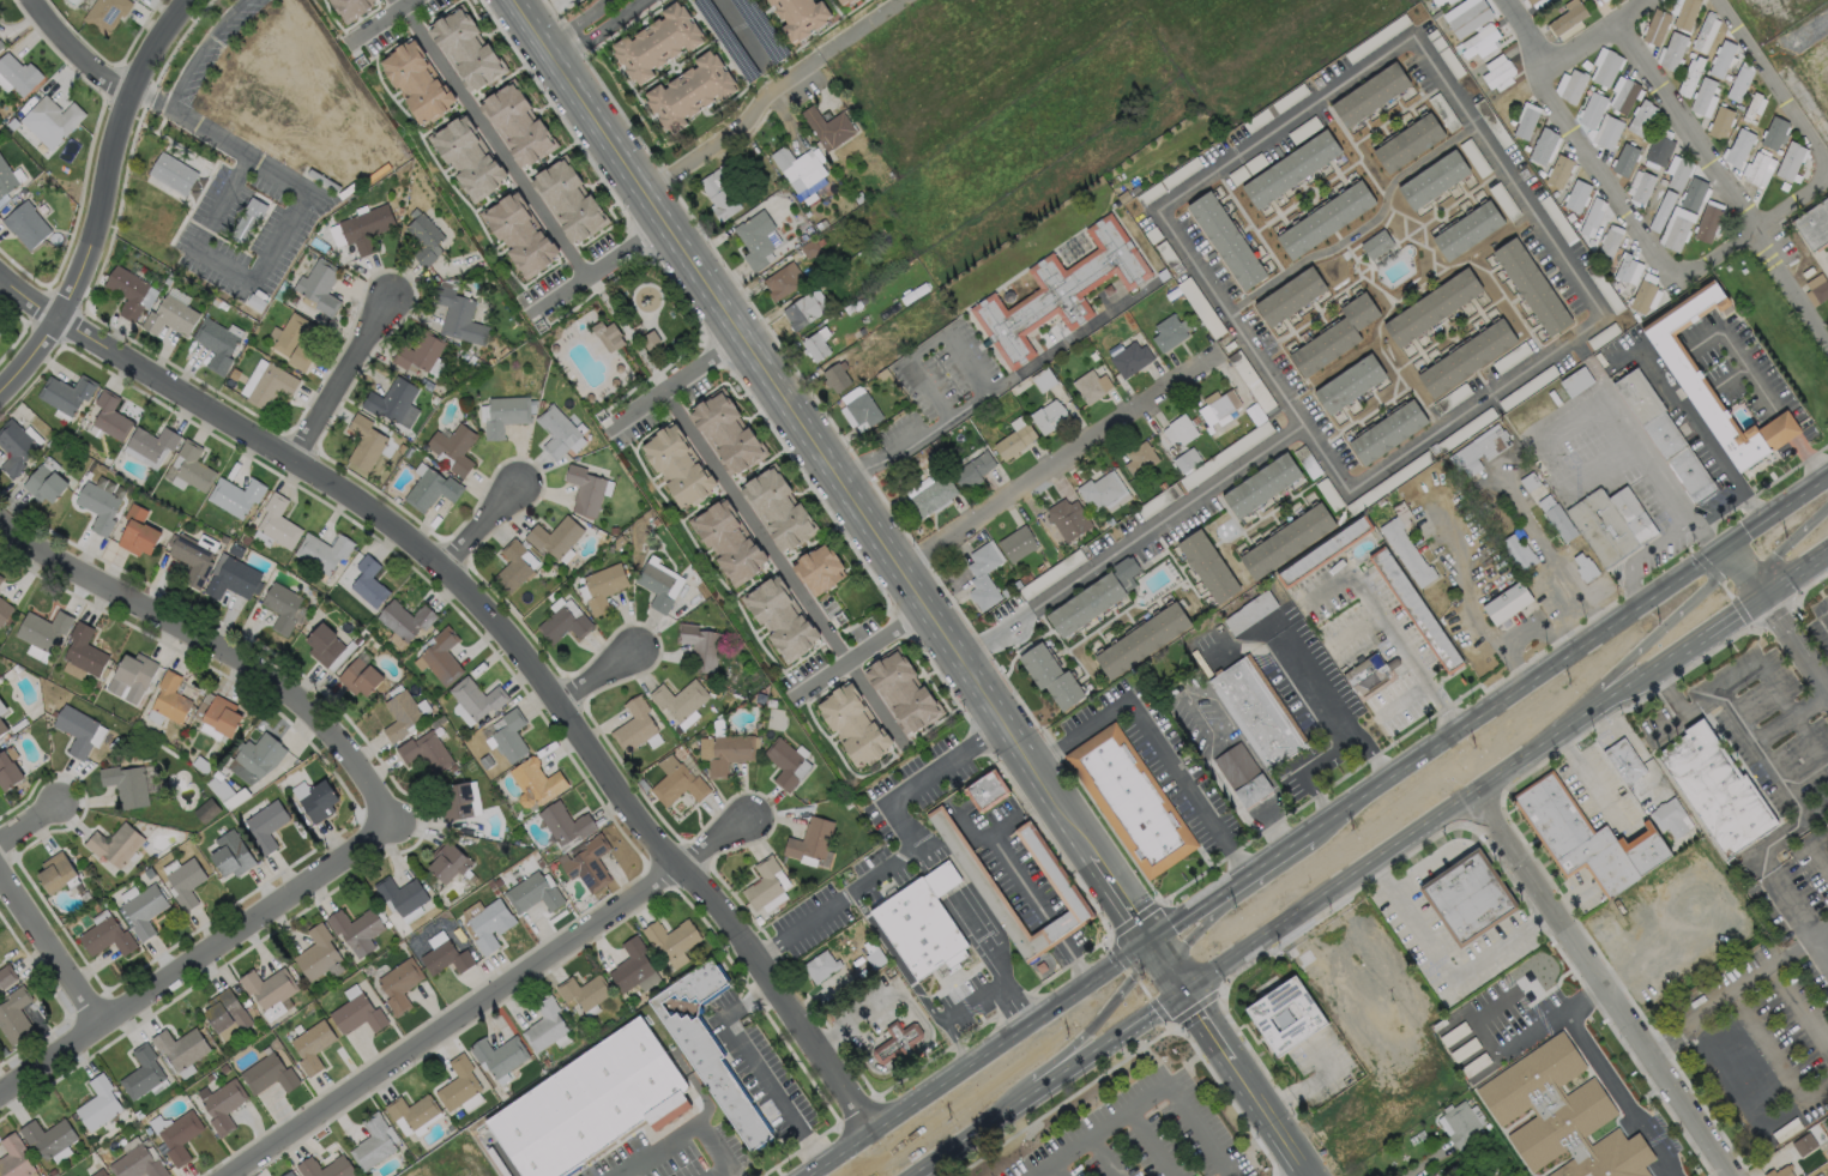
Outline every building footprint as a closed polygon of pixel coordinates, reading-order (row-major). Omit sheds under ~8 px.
[(80,19),(94,0),(127,0),(132,4),(122,17),(119,16),(116,20),(117,20),(111,29),(110,29),(104,36),(80,19)] [(345,25),(328,0),(375,0),(372,2),(374,5),(366,11),(366,12),(345,25)] [(814,4),(820,0),(831,16),(825,19),(826,22),(814,30),(813,28),(808,30),(810,32),(798,41),(796,38),(790,42),(780,28),(786,23),(783,18),(780,20),(773,10),(776,8),(773,4),(771,6),(767,0),(810,0),(814,4)] [(1444,23),(1479,0),(1481,0),(1492,17),(1456,40),(1444,23)] [(1534,10),(1552,0),(1529,0),(1534,10)] [(1671,26),(1681,0),(1700,0),(1688,32),(1671,26)] [(675,1),(678,7),(681,5),(689,18),(687,19),(689,24),(692,22),(700,34),(698,36),(702,41),(687,52),(682,46),(677,49),(680,52),(669,59),(668,56),(663,59),(665,61),(654,68),(653,66),(648,70),(652,76),(638,85),(633,79),(631,82),(623,70),(625,68),(622,64),(620,65),(611,53),(614,52),(610,46),(625,35),(629,41),(634,38),(632,36),(642,29),(644,31),(648,28),(646,25),(657,18),(658,20),(663,18),(659,12),(675,1)] [(1587,16),(1554,37),(1545,25),(1579,2),(1587,16)] [(476,34),(484,44),(485,43),(496,59),(497,58),(507,71),(485,85),(484,84),(476,90),(473,89),(467,92),(457,77),(458,76),(434,41),(432,42),(426,32),(433,28),(430,24),(460,4),(465,11),(473,24),(478,32),(476,34)] [(1670,16),(1657,47),(1641,41),(1654,8),(1670,16)] [(1714,16),(1697,52),(1689,48),(1706,12),(1714,16)] [(1498,37),(1464,60),(1459,53),(1494,30),(1498,37)] [(1688,37),(1673,73),(1665,70),(1665,68),(1658,65),(1671,31),(1688,37)] [(414,40),(424,56),(423,56),(456,101),(447,105),(450,108),(441,114),(442,115),(430,123),(428,119),(420,125),(411,115),(412,114),(398,94),(400,91),(397,88),(394,89),(381,70),(384,68),(379,62),(385,59),(382,56),(404,42),(406,44),(414,40)] [(1736,46),(1720,79),(1707,73),(1723,40),(1736,46)] [(1622,58),(1607,89),(1591,80),(1606,49),(1615,53),(1615,54),(1622,58)] [(707,50),(712,55),(714,54),(722,66),(719,68),(723,72),(725,71),(734,83),(731,84),(735,90),(719,101),(716,95),(711,98),(712,101),(702,107),(700,104),(696,108),(698,110),(688,117),(686,115),(682,117),(686,123),(670,134),(666,128),(664,131),(656,117),(658,116),(654,111),(653,114),(645,102),(647,99),(642,94),(658,84),(662,90),(666,86),(665,84),(675,77),(677,79),(681,77),(680,74),(690,67),(692,70),(696,66),(692,60),(707,50)] [(13,90),(0,77),(0,59),(6,53),(23,70),(28,64),(42,78),(35,85),(34,85),(20,98),(12,91),(13,90)] [(1705,60),(1689,98),(1681,96),(1696,56),(1705,60)] [(1411,84),(1346,128),(1331,105),(1395,60),(1411,84)] [(1514,73),(1489,90),(1479,77),(1506,60),(1514,73)] [(1752,72),(1737,103),(1724,97),(1739,66),(1752,72)] [(1587,77),(1574,105),(1565,102),(1567,101),(1558,97),(1571,68),(1587,77)] [(1715,83),(1702,116),(1688,110),(1702,77),(1715,83)] [(529,109),(536,121),(538,119),(543,127),(544,126),(550,137),(549,137),(551,139),(553,138),(559,147),(537,161),(529,165),(526,163),(519,169),(512,159),(514,158),(490,122),(489,123),(478,107),(484,103),(483,101),(493,95),(491,92),(513,78),(521,92),(520,92),(531,108),(529,109)] [(1640,86),(1624,115),(1609,107),(1625,78),(1640,86)] [(1607,98),(1592,131),(1583,127),(1585,126),(1576,122),(1592,89),(1598,90),(1595,94),(1607,98)] [(1761,96),(1748,123),(1740,120),(1752,92),(1761,96)] [(58,114),(59,115),(71,102),(85,115),(49,152),(18,121),(43,95),(60,111),(58,114)] [(1657,109),(1640,138),(1625,128),(1642,98),(1651,103),(1649,104),(1657,109)] [(1735,113),(1723,141),(1706,134),(1719,103),(1724,104),(1723,108),(1735,113)] [(812,104),(823,122),(841,111),(855,132),(831,149),(822,137),(818,140),(798,113),(812,104)] [(1538,113),(1526,140),(1512,134),(1525,107),(1538,113)] [(1446,135),(1388,174),(1372,151),(1430,111),(1446,135)] [(465,116),(507,176),(500,181),(501,185),(493,189),(494,191),(472,205),(467,197),(469,197),(454,176),(457,174),(450,163),(447,164),(436,150),(435,151),(429,143),(426,138),(447,122),(448,125),(457,117),(459,120),(465,116)] [(1623,122),(1611,151),(1594,144),(1606,116),(1623,122)] [(1787,135),(1782,145),(1779,143),(1775,151),(1758,144),(1772,116),(1787,123),(1782,133),(1787,135)] [(1558,135),(1543,167),(1527,158),(1543,127),(1550,131),(1550,132),(1558,135)] [(1340,152),(1256,210),(1239,186),(1325,128),(1340,152)] [(1755,135),(1738,169),(1730,165),(1730,164),(1723,161),(1739,128),(1755,135)] [(1675,143),(1664,168),(1643,159),(1654,133),(1675,143)] [(1804,149),(1790,182),(1774,175),(1788,140),(1797,144),(1797,145),(1804,149)] [(1640,150),(1625,179),(1610,170),(1623,143),(1640,150)] [(783,145),(794,159),(802,153),(807,161),(814,156),(826,174),(806,188),(795,173),(792,174),(788,167),(780,173),(768,156),(783,145)] [(1471,171),(1413,211),(1398,187),(1455,149),(1471,171)] [(198,174),(185,197),(146,174),(161,151),(198,174)] [(1769,158),(1756,186),(1743,180),(1756,151),(1769,158)] [(1574,162),(1561,189),(1544,182),(1557,153),(1574,162)] [(580,185),(587,197),(590,195),(595,203),(596,203),(602,212),(601,212),(603,215),(609,223),(590,236),(589,236),(580,242),(578,240),(571,245),(563,235),(566,234),(542,199),(541,199),(530,183),(536,179),(535,177),(544,170),(543,169),(563,155),(573,168),(572,169),(583,183),(580,185)] [(18,185),(0,197),(0,157),(18,185)] [(1693,163),(1679,192),(1666,186),(1679,157),(1693,163)] [(719,185),(722,188),(725,186),(741,207),(719,223),(711,211),(714,207),(696,182),(718,168),(717,167),(726,161),(731,169),(723,175),(726,180),(719,185)] [(1655,177),(1643,205),(1629,199),(1641,170),(1655,177)] [(1708,183),(1695,212),(1678,205),(1691,176),(1708,183)] [(1591,186),(1579,213),(1562,206),(1575,179),(1591,186)] [(1375,203),(1290,261),(1274,237),(1358,180),(1375,203)] [(1266,276),(1242,291),(1184,206),(1208,191),(1266,276)] [(517,192),(551,243),(553,242),(560,253),(551,258),(554,260),(545,266),(545,267),(525,282),(519,273),(520,273),(506,253),(508,251),(501,240),(499,241),(488,227),(487,228),(477,215),(499,199),(500,201),(509,194),(511,197),(517,192)] [(1676,195),(1658,234),(1649,230),(1667,192),(1676,195)] [(1601,200),(1586,236),(1577,233),(1593,197),(1601,200)] [(32,211),(50,231),(29,251),(12,231),(11,233),(0,222),(25,199),(34,210),(32,211)] [(1506,223),(1448,263),(1431,239),(1489,199),(1506,223)] [(1827,245),(1827,201),(1794,224),(1815,254),(1827,245)] [(1721,209),(1708,245),(1693,237),(1705,203),(1721,209)] [(370,236),(376,252),(360,258),(354,242),(346,246),(337,223),(386,204),(394,227),(370,236)] [(416,209),(421,213),(422,213),(445,237),(430,251),(436,258),(424,270),(411,255),(421,246),(405,228),(415,219),(409,215),(416,209)] [(761,209),(774,228),(765,235),(774,248),(762,257),(767,264),(753,273),(741,257),(747,252),(731,229),(741,223),(761,209)] [(1110,213),(1151,275),(1127,291),(1114,273),(1081,296),(1093,314),(1068,331),(1056,313),(1022,336),(1036,355),(1009,372),(969,309),(994,293),(1006,310),(1038,288),(1026,270),(1051,253),(1063,271),(1097,248),(1085,230),(1110,213)] [(258,220),(250,215),(242,229),(250,234),(258,220)] [(1690,222),(1677,253),(1661,246),(1675,215),(1690,222)] [(1394,243),(1383,228),(1359,245),(1370,260),(1394,243)] [(1621,235),(1609,263),(1595,257),(1607,229),(1621,235)] [(1573,321),(1550,337),(1492,252),(1515,236),(1573,321)] [(1636,261),(1627,283),(1612,277),(1624,252),(1630,255),(1629,259),(1636,261)] [(339,270),(333,278),(334,279),(326,294),(340,302),(331,319),(324,315),(324,314),(314,309),(314,310),(300,302),(303,296),(292,289),(301,276),(306,278),(319,257),(339,270)] [(806,282),(773,303),(766,294),(768,291),(761,281),(790,260),(806,282)] [(150,285),(139,303),(144,307),(133,324),(116,314),(125,301),(125,302),(126,300),(114,291),(113,293),(103,287),(116,265),(150,285)] [(1326,289),(1268,328),(1253,304),(1310,265),(1326,289)] [(1483,290),(1399,348),(1382,324),(1467,266),(1483,290)] [(1820,272),(1827,286),(1827,297),(1816,304),(1803,283),(1820,272)] [(1657,287),(1643,315),(1628,307),(1641,279),(1657,287)] [(1715,284),(1643,331),(1739,472),(1799,432),(1785,411),(1758,429),(1754,424),(1742,433),(1675,334),(1715,307),(1719,312),(1731,304),(1715,284)] [(489,327),(484,346),(445,336),(444,336),(439,334),(447,307),(433,303),(438,285),(456,290),(454,296),(476,302),(470,321),(489,327)] [(821,312),(792,332),(786,324),(788,322),(779,310),(807,291),(821,312)] [(1361,339),(1303,379),(1287,355),(1344,316),(1338,308),(1363,291),(1380,315),(1355,332),(1361,339)] [(165,294),(200,315),(187,336),(180,332),(179,333),(163,324),(156,336),(140,326),(150,310),(153,314),(165,294)] [(315,352),(303,373),(286,362),(289,358),(271,348),(292,312),(313,325),(301,344),(315,352)] [(1187,336),(1160,354),(1150,338),(1157,333),(1152,326),(1171,313),(1187,336)] [(233,361),(222,378),(205,368),(213,354),(200,345),(200,344),(192,338),(204,316),(240,338),(228,357),(233,361)] [(1518,340),(1434,398),(1417,375),(1502,316),(1518,340)] [(610,322),(603,327),(599,321),(589,328),(595,337),(596,336),(608,354),(614,349),(615,350),(623,344),(619,337),(621,336),(610,322)] [(828,351),(813,362),(798,342),(822,325),(828,334),(820,339),(828,351)] [(651,330),(659,342),(646,351),(638,339),(651,330)] [(446,343),(428,373),(411,363),(406,372),(391,362),(402,344),(412,351),(426,331),(446,343)] [(1134,340),(1139,348),(1144,344),(1153,358),(1122,380),(1108,358),(1134,340)] [(1384,376),(1328,415),(1311,392),(1369,352),(1384,376)] [(850,382),(834,393),(820,373),(835,361),(850,382)] [(300,381),(289,398),(278,391),(265,412),(245,400),(267,362),(300,381)] [(1106,392),(1086,406),(1070,382),(1091,368),(1106,392)] [(1715,490),(1693,506),(1611,385),(1635,368),(1664,411),(1663,412),(1715,490)] [(98,385),(95,390),(93,390),(86,402),(83,399),(71,418),(36,397),(49,375),(58,381),(59,380),(72,388),(80,374),(98,385)] [(418,390),(409,405),(420,411),(408,429),(379,412),(376,416),(361,406),(369,391),(382,399),(396,375),(418,390)] [(132,423),(121,442),(91,426),(101,408),(93,404),(103,388),(120,398),(113,411),(132,422),(131,423),(132,423)] [(736,418),(744,430),(747,428),(758,444),(759,442),(765,451),(764,452),(767,456),(746,471),(744,469),(736,476),(734,474),(728,478),(720,468),(722,468),(717,462),(718,460),(705,440),(700,433),(699,434),(687,417),(693,412),(692,409),(701,403),(701,402),(720,388),(734,409),(738,417),(736,418)] [(1241,405),(1206,427),(1196,411),(1230,390),(1241,405)] [(881,417),(867,427),(863,420),(856,424),(843,405),(863,391),(881,417)] [(527,397),(529,418),(530,418),(530,423),(501,424),(502,440),(484,440),(483,421),(488,421),(487,398),(527,397)] [(1054,399),(1063,409),(1067,420),(1051,430),(1051,429),(1042,436),(1027,415),(1039,408),(1039,409),(1054,399)] [(1426,422),(1362,466),(1346,442),(1411,399),(1426,422)] [(550,403),(580,435),(567,448),(557,458),(559,459),(555,463),(539,447),(550,438),(548,435),(550,434),(544,427),(542,429),(532,420),(536,416),(537,416),(550,403)] [(1197,434),(1181,446),(1165,424),(1183,412),(1197,434)] [(388,440),(368,474),(346,462),(361,438),(346,429),(356,414),(373,423),(370,428),(388,440)] [(2,471),(0,469),(0,464),(10,456),(0,447),(0,427),(10,417),(38,446),(22,463),(25,465),(11,480),(7,476),(8,475),(4,470),(2,471)] [(1026,422),(1036,436),(1024,446),(1024,447),(1002,462),(991,445),(1013,430),(1013,432),(1026,422)] [(459,423),(475,435),(476,434),(478,436),(471,446),(470,446),(463,456),(475,464),(463,480),(450,470),(454,462),(441,452),(438,457),(424,446),(436,430),(447,439),(459,423)] [(1510,444),(1485,462),(1480,454),(1456,471),(1447,457),(1496,423),(1510,444)] [(674,426),(716,486),(708,491),(710,494),(702,500),(690,508),(688,505),(680,511),(672,500),(674,500),(659,478),(660,477),(657,472),(654,475),(642,456),(644,454),(640,448),(645,445),(644,442),(665,428),(666,430),(674,426)] [(146,434),(156,439),(163,427),(180,436),(171,452),(164,447),(155,464),(125,446),(137,427),(147,433),(146,434)] [(217,474),(204,494),(174,476),(185,459),(176,454),(183,444),(182,442),(185,439),(203,450),(195,460),(217,474)] [(1158,460),(1133,480),(1122,465),(1130,460),(1126,453),(1144,440),(1158,460)] [(1171,461),(1181,475),(1201,460),(1192,447),(1171,461)] [(982,481),(971,488),(969,484),(961,490),(951,474),(984,450),(995,465),(985,471),(987,471),(978,476),(982,481)] [(1301,476),(1236,520),(1220,496),(1285,452),(1301,476)] [(788,494),(796,505),(798,503),(810,520),(809,521),(810,524),(812,523),(818,532),(797,547),(796,545),(788,551),(786,548),(778,554),(772,544),(773,543),(768,536),(771,535),(750,506),(749,507),(746,502),(744,502),(738,493),(744,488),(742,486),(752,478),(772,463),(782,476),(780,477),(790,493),(788,494)] [(41,464),(52,472),(54,471),(68,484),(52,503),(44,497),(40,502),(22,486),(41,464)] [(605,480),(595,519),(571,512),(573,503),(572,502),(577,486),(562,481),(567,464),(585,469),(584,474),(605,480)] [(428,468),(445,481),(448,477),(458,484),(459,484),(465,488),(453,505),(440,494),(430,506),(429,506),(423,514),(403,500),(428,468)] [(1111,470),(1126,490),(1097,511),(1088,500),(1085,502),(1075,489),(1088,480),(1091,483),(1111,470)] [(957,493),(919,519),(906,500),(945,474),(957,493)] [(218,477),(243,491),(249,481),(247,480),(249,477),(266,488),(257,505),(252,502),(241,520),(206,500),(217,482),(216,481),(218,477)] [(121,499),(111,519),(115,520),(105,538),(90,530),(92,525),(91,524),(95,517),(96,517),(97,514),(84,507),(84,508),(74,503),(86,481),(121,499)] [(1624,487),(1657,535),(1603,571),(1563,512),(1598,488),(1605,499),(1624,487)] [(302,531),(289,551),(254,530),(266,511),(263,508),(273,491),(289,501),(279,515),(302,531)] [(1546,495),(1554,505),(1555,503),(1576,535),(1562,544),(1534,503),(1546,495)] [(1063,499),(1066,503),(1067,502),(1068,505),(1075,500),(1091,526),(1064,543),(1051,521),(1048,524),(1044,518),(1048,515),(1044,511),(1063,499)] [(724,500),(759,551),(760,550),(767,561),(760,566),(761,568),(753,574),(753,575),(732,590),(726,581),(728,581),(714,561),(717,559),(708,548),(706,550),(695,535),(694,535),(684,521),(706,507),(707,508),(717,502),(718,505),(724,500)] [(141,524),(144,525),(144,523),(162,532),(150,555),(141,550),(138,556),(116,544),(129,520),(123,518),(132,502),(147,511),(141,524)] [(1334,525),(1253,581),(1237,559),(1319,502),(1334,525)] [(583,531),(556,561),(541,547),(536,550),(521,538),(535,524),(547,535),(565,514),(583,531)] [(1402,533),(1424,565),(1426,568),(1429,566),(1436,578),(1419,590),(1383,537),(1382,537),(1377,530),(1395,517),(1404,529),(1401,530),(1404,533),(1402,533)] [(1274,571),(1282,586),(1374,533),(1366,519),(1274,571)] [(1036,548),(1009,565),(996,542),(1024,524),(1033,538),(1031,539),(1036,548)] [(1239,590),(1215,605),(1175,544),(1199,529),(1239,590)] [(179,532),(197,542),(201,533),(218,543),(209,561),(212,563),(198,590),(191,585),(191,584),(183,579),(191,566),(168,554),(179,532)] [(304,532),(330,547),(338,533),(354,543),(343,560),(338,557),(326,577),(292,555),(303,537),(302,536),(304,532)] [(1512,535),(1518,544),(1522,542),(1531,555),(1532,554),(1537,562),(1518,574),(1497,543),(1512,535)] [(531,571),(507,595),(491,580),(494,578),(493,577),(508,561),(499,551),(512,537),(525,550),(518,557),(531,571)] [(1001,598),(979,613),(973,602),(972,603),(967,596),(967,593),(969,591),(973,587),(969,581),(973,578),(965,566),(972,561),(967,554),(987,542),(1001,562),(984,574),(1001,598)] [(822,545),(828,554),(831,551),(838,561),(837,562),(843,569),(839,572),(844,578),(833,585),(833,586),(825,592),(823,591),(816,597),(816,596),(812,599),(790,569),(796,565),(795,562),(804,555),(806,556),(812,551),(813,553),(822,545)] [(1464,665),(1447,676),(1367,559),(1383,547),(1464,665)] [(370,578),(379,585),(380,585),(388,592),(374,610),(349,587),(361,573),(354,566),(364,554),(380,567),(370,578)] [(261,573),(248,599),(225,587),(218,601),(203,592),(212,573),(216,575),(227,555),(261,573)] [(1126,556),(1127,559),(1129,557),(1138,569),(1135,571),(1136,573),(1129,578),(1134,585),(1126,592),(1126,593),(1124,593),(1124,595),(1061,639),(1044,616),(1104,574),(1103,572),(1126,556)] [(609,610),(592,617),(585,601),(590,598),(581,578),(619,562),(627,585),(617,590),(619,591),(603,597),(609,610)] [(664,615),(663,615),(648,607),(647,605),(653,595),(633,581),(644,562),(674,579),(664,596),(672,601),(664,615)] [(777,577),(819,638),(812,644),(813,646),(804,651),(806,652),(784,667),(779,658),(766,638),(768,637),(760,626),(759,627),(748,611),(747,613),(737,599),(759,585),(760,586),(768,579),(771,581),(777,577)] [(296,620),(286,638),(270,628),(278,614),(260,603),(273,580),(302,597),(290,617),(296,620)] [(1533,601),(1495,628),(1480,608),(1519,581),(1533,601)] [(399,607),(411,617),(412,615),(418,608),(418,609),(423,604),(436,616),(423,632),(420,628),(405,644),(375,619),(391,598),(400,607),(399,607)] [(12,609),(0,626),(0,600),(12,609)] [(1190,625),(1109,681),(1092,657),(1174,602),(1190,625)] [(561,605),(573,620),(581,613),(590,623),(590,622),(593,626),(578,640),(568,629),(566,632),(565,629),(557,635),(560,638),(550,646),(535,628),(561,605)] [(73,619),(64,637),(60,635),(48,656),(13,637),(26,613),(49,625),(56,610),(73,619)] [(108,657),(96,680),(85,673),(80,682),(60,671),(65,663),(61,661),(71,641),(67,639),(76,621),(93,631),(85,645),(108,657)] [(344,649),(325,670),(307,653),(310,649),(303,643),(321,623),(336,637),(334,639),(344,649)] [(719,634),(719,639),(718,639),(714,675),(688,673),(692,645),(675,644),(677,623),(698,626),(696,632),(719,634)] [(463,673),(444,688),(417,657),(434,643),(430,638),(440,631),(440,629),(446,625),(458,640),(445,651),(463,673)] [(1039,643),(1061,674),(1066,670),(1084,696),(1060,712),(1043,687),(1038,690),(1016,658),(1039,643)] [(895,652),(900,659),(903,658),(915,675),(912,677),(921,688),(923,687),(934,704),(935,702),(943,714),(922,729),(921,728),(912,734),(910,731),(904,736),(893,720),(894,719),(870,683),(868,685),(862,676),(869,670),(867,668),(877,661),(879,662),(885,658),(885,659),(895,652)] [(1375,652),(1383,664),(1384,663),(1390,673),(1390,674),(1390,675),(1386,677),(1384,675),(1359,692),(1358,690),(1356,693),(1343,674),(1375,652)] [(1247,653),(1308,746),(1267,773),(1205,681),(1213,675),(1211,673),(1218,669),(1219,671),(1247,653)] [(135,655),(157,667),(143,692),(141,692),(133,706),(121,700),(128,688),(125,686),(117,698),(104,690),(111,676),(111,677),(123,656),(132,661),(135,655)] [(357,657),(367,668),(369,665),(385,679),(366,698),(360,692),(355,696),(337,679),(357,657)] [(192,701),(179,725),(163,717),(158,726),(144,719),(159,689),(156,687),(165,669),(181,677),(173,692),(192,701)] [(465,675),(483,696),(496,686),(508,699),(493,712),(490,708),(473,723),(447,692),(465,675)] [(693,679),(710,696),(678,724),(664,708),(660,711),(647,696),(662,685),(672,698),(693,679)] [(846,682),(847,686),(851,683),(858,693),(857,694),(885,735),(892,744),(885,750),(886,753),(877,758),(879,759),(867,767),(864,764),(855,770),(849,759),(835,737),(837,736),(834,731),(831,734),(819,716),(821,714),(815,706),(826,700),(826,698),(832,694),(831,693),(846,682)] [(408,734),(392,744),(382,731),(396,722),(384,704),(405,689),(424,717),(405,730),(408,734)] [(242,717),(230,738),(212,730),(213,728),(200,722),(215,694),(236,706),(233,712),(242,717)] [(656,734),(662,742),(651,750),(645,741),(625,755),(613,738),(611,738),(609,735),(633,718),(623,705),(639,695),(650,711),(645,714),(658,732),(656,734)] [(97,724),(86,742),(91,744),(82,762),(66,753),(68,748),(67,748),(72,740),(73,741),(74,738),(61,730),(60,731),(50,726),(62,704),(97,724)] [(527,753),(508,765),(501,754),(499,755),(493,747),(495,746),(489,736),(505,725),(500,717),(514,707),(525,724),(514,731),(527,753)] [(9,731),(0,718),(0,737),(9,731)] [(1199,846),(1147,881),(1062,756),(1114,722),(1199,846)] [(1660,759),(1727,862),(1780,825),(1745,776),(1743,780),(1703,722),(1687,732),(1690,737),(1660,759)] [(432,730),(454,764),(435,778),(420,755),(405,765),(396,750),(411,740),(414,742),(432,730)] [(280,744),(279,746),(285,750),(274,767),(258,779),(231,760),(235,754),(231,753),(240,742),(242,744),(246,740),(253,746),(263,731),(280,744)] [(753,736),(754,761),(743,761),(743,762),(726,764),(728,779),(707,780),(707,771),(708,771),(707,760),(699,761),(699,738),(712,738),(712,737),(753,736)] [(798,780),(788,795),(772,782),(780,771),(762,755),(777,737),(803,759),(791,774),(798,780)] [(1603,755),(1640,812),(1655,801),(1641,779),(1648,774),(1625,740),(1603,755)] [(1271,790),(1243,809),(1211,760),(1238,742),(1271,790)] [(1,792),(0,791),(0,750),(10,764),(11,762),(22,779),(1,792)] [(537,767),(544,779),(556,771),(567,788),(537,808),(535,803),(527,809),(520,807),(518,802),(519,796),(521,794),(507,772),(526,759),(525,758),(529,756),(535,758),(538,761),(537,767)] [(680,764),(694,779),(698,777),(711,791),(698,803),(686,790),(665,809),(648,791),(680,764)] [(116,766),(117,771),(140,766),(147,806),(117,810),(114,785),(99,788),(97,770),(116,766)] [(1007,794),(1008,796),(981,814),(979,813),(977,814),(965,796),(964,797),(960,792),(963,791),(961,791),(993,770),(1008,792),(1007,794)] [(1515,802),(1567,878),(1587,864),(1611,900),(1675,858),(1649,821),(1642,826),(1647,832),(1625,846),(1622,839),(1617,843),(1606,827),(1592,837),(1551,777),(1515,802)] [(334,812),(314,825),(289,789),(302,780),(308,790),(325,779),(339,801),(331,806),(334,812)] [(473,818),(445,822),(438,789),(470,783),(473,802),(471,803),(473,818)] [(278,848),(263,858),(252,842),(255,839),(243,821),(276,798),(290,820),(270,834),(278,848)] [(562,810),(572,822),(573,821),(580,815),(581,816),(586,813),(596,828),(579,839),(577,836),(559,848),(536,814),(557,800),(563,809),(562,810)] [(1651,816),(1663,834),(1669,831),(1676,843),(1694,831),(1675,801),(1651,816)] [(942,807),(928,816),(1027,961),(1093,918),(1028,824),(1014,831),(1069,911),(1030,940),(942,807)] [(833,821),(822,860),(801,854),(798,858),(780,854),(785,836),(800,839),(806,821),(807,822),(809,814),(833,821)] [(144,840),(117,870),(99,855),(96,857),(82,844),(93,831),(105,842),(122,821),(144,840)] [(257,863),(236,878),(233,872),(224,878),(210,856),(219,849),(213,842),(233,828),(257,863)] [(604,873),(610,881),(590,895),(577,876),(568,881),(559,867),(585,849),(583,845),(592,838),(598,833),(610,849),(596,858),(605,873),(604,873)] [(473,863),(461,876),(458,873),(446,886),(427,869),(434,862),(429,857),(446,838),(473,863)] [(65,885),(48,895),(34,875),(42,869),(38,864),(59,850),(76,875),(65,883),(65,885)] [(1422,891),(1462,949),(1521,910),(1480,851),(1422,891)] [(758,907),(753,911),(740,889),(760,876),(752,864),(770,852),(772,857),(779,868),(771,874),(783,889),(758,906),(758,907)] [(199,904),(185,913),(174,897),(177,894),(164,875),(193,857),(207,879),(189,889),(199,904)] [(869,912),(919,982),(970,948),(935,898),(960,881),(947,862),(924,878),(922,875),(869,912)] [(536,870),(548,889),(553,886),(563,903),(548,912),(539,900),(515,916),(513,912),(514,911),(502,893),(536,870)] [(388,876),(398,891),(415,879),(429,900),(402,919),(388,900),(385,903),(373,886),(388,876)] [(155,934),(139,943),(129,928),(132,925),(119,906),(152,883),(168,906),(146,921),(155,934)] [(496,898),(508,916),(509,915),(515,923),(496,936),(493,930),(489,934),(499,947),(483,958),(472,941),(476,939),(464,921),(496,898)] [(369,907),(384,929),(368,939),(374,947),(357,959),(339,933),(336,935),(324,918),(339,909),(343,913),(349,921),(348,921),(349,923),(361,915),(361,913),(369,907)] [(109,915),(121,933),(125,930),(135,947),(121,957),(111,942),(89,958),(76,936),(109,915)] [(686,917),(700,937),(666,960),(654,942),(650,946),(639,929),(654,918),(657,923),(658,923),(664,930),(663,931),(664,933),(677,924),(676,923),(686,917)] [(342,960),(308,982),(291,958),(313,943),(306,931),(320,922),(331,939),(328,941),(342,960)] [(653,971),(620,993),(607,972),(614,967),(613,966),(627,955),(619,943),(634,933),(645,949),(641,952),(653,971)] [(885,961),(873,970),(863,957),(868,954),(861,945),(869,937),(881,954),(880,954),(885,961)] [(446,939),(457,955),(464,949),(473,964),(458,975),(450,963),(439,970),(440,971),(430,977),(418,958),(446,939)] [(823,948),(832,961),(837,959),(840,965),(813,984),(800,965),(823,948)] [(411,1008),(394,1019),(390,1012),(384,1002),(388,999),(375,981),(409,957),(423,978),(402,994),(411,1008)] [(752,1152),(650,1003),(712,961),(730,987),(700,1007),(699,1019),(724,1059),(720,1063),(772,1139),(752,1152)] [(1,990),(0,988),(0,969),(7,964),(18,979),(1,990)] [(282,967),(297,990),(278,1002),(284,1011),(266,1023),(259,1012),(261,1009),(251,993),(246,996),(235,979),(251,969),(259,982),(282,967)] [(597,973),(610,994),(581,1013),(571,997),(562,1003),(553,988),(569,977),(577,988),(597,973)] [(1295,976),(1327,1023),(1277,1059),(1244,1009),(1295,976)] [(1430,1024),(1465,1080),(1498,1059),(1483,1035),(1518,1013),(1499,982),(1430,1024)] [(2,1036),(0,1032),(0,1000),(22,985),(31,1000),(18,1009),(34,1031),(28,1035),(11,1047),(2,1036)] [(227,988),(251,1024),(239,1032),(233,1023),(217,1032),(216,1035),(215,1032),(201,1013),(209,1007),(205,1001),(227,988)] [(567,1030),(533,1053),(519,1032),(526,1027),(527,1026),(527,1025),(541,1015),(531,1002),(548,990),(553,999),(559,1008),(555,1011),(565,1026),(567,1030)] [(360,993),(372,1011),(376,1007),(387,1024),(376,1031),(373,1033),(370,1031),(364,1021),(350,1031),(349,1030),(340,1035),(338,1031),(327,1014),(360,993)] [(322,1068),(307,1079),(296,1063),(301,1060),(288,1042),(321,1019),(330,1031),(334,1039),(313,1055),(322,1068)] [(522,1175),(568,1175),(645,1123),(652,1134),(690,1108),(682,1094),(689,1091),(640,1019),(487,1123),(522,1175)] [(898,1024),(900,1029),(909,1024),(911,1021),(915,1023),(916,1024),(922,1032),(921,1037),(911,1044),(917,1054),(906,1061),(899,1051),(881,1065),(877,1063),(870,1054),(871,1049),(889,1037),(882,1026),(887,1024),(894,1019),(898,1024)] [(197,1033),(209,1050),(176,1073),(162,1054),(158,1056),(147,1039),(156,1033),(163,1029),(167,1033),(171,1042),(185,1033),(193,1027),(197,1033)] [(1642,1166),(1649,1175),(1547,1175),(1571,1159),(1565,1150),(1531,1174),(1506,1136),(1534,1117),(1528,1108),(1498,1128),(1474,1091),(1561,1031),(1586,1068),(1558,1087),(1564,1097),(1592,1078),(1617,1115),(1583,1138),(1589,1146),(1616,1128),(1625,1141),(1636,1133),(1654,1159),(1642,1166)] [(517,1038),(529,1055),(494,1078),(482,1060),(477,1062),(467,1047),(467,1045),(484,1035),(485,1037),(484,1038),(490,1049),(514,1032),(518,1037),(517,1038)] [(164,1079),(131,1102),(116,1081),(139,1066),(129,1053),(144,1042),(155,1059),(152,1061),(164,1079)] [(481,1087),(447,1111),(433,1091),(456,1075),(446,1061),(461,1050),(472,1067),(469,1069),(481,1087)] [(271,1051),(284,1071),(288,1067),(298,1084),(284,1093),(274,1080),(251,1097),(248,1093),(249,1092),(237,1074),(271,1051)] [(122,1109),(89,1133),(73,1110),(95,1096),(86,1082),(101,1072),(111,1088),(109,1090),(122,1109)] [(235,1128),(229,1132),(228,1130),(223,1134),(224,1135),(218,1139),(215,1133),(207,1122),(211,1120),(199,1100),(233,1078),(247,1098),(239,1104),(239,1105),(225,1114),(235,1128)] [(426,1092),(426,1093),(428,1092),(440,1110),(403,1135),(393,1120),(392,1120),(382,1105),(398,1094),(406,1105),(426,1092)] [(1471,1141),(1456,1151),(1447,1136),(1452,1133),(1440,1116),(1462,1100),(1480,1127),(1467,1136),(1471,1141)] [(191,1159),(175,1169),(164,1152),(168,1150),(156,1132),(189,1109),(204,1129),(181,1145),(191,1159)] [(396,1148),(361,1171),(348,1150),(356,1144),(355,1144),(369,1134),(360,1120),(376,1109),(387,1126),(382,1129),(396,1148)] [(64,1117),(77,1139),(44,1160),(32,1144),(28,1146),(17,1130),(34,1120),(42,1132),(64,1117)] [(35,1170),(26,1175),(0,1175),(0,1157),(6,1153),(0,1145),(0,1140),(13,1132),(24,1148),(22,1151),(35,1170)] [(169,1175),(167,1175),(146,1175),(144,1172),(138,1175),(114,1175),(107,1166),(140,1142),(153,1162),(157,1158),(167,1174),(168,1174),(169,1175)] [(355,1172),(350,1175),(302,1175),(294,1164),(309,1153),(313,1158),(319,1165),(318,1166),(319,1168),(332,1159),(331,1159),(340,1152),(345,1158),(351,1166),(351,1168),(355,1172)] [(1787,1171),(1791,1175),(1761,1175),(1770,1170),(1773,1174),(1784,1165),(1785,1166),(1787,1165),(1791,1169),(1787,1171)] [(101,1168),(107,1175),(89,1175),(101,1168)]
